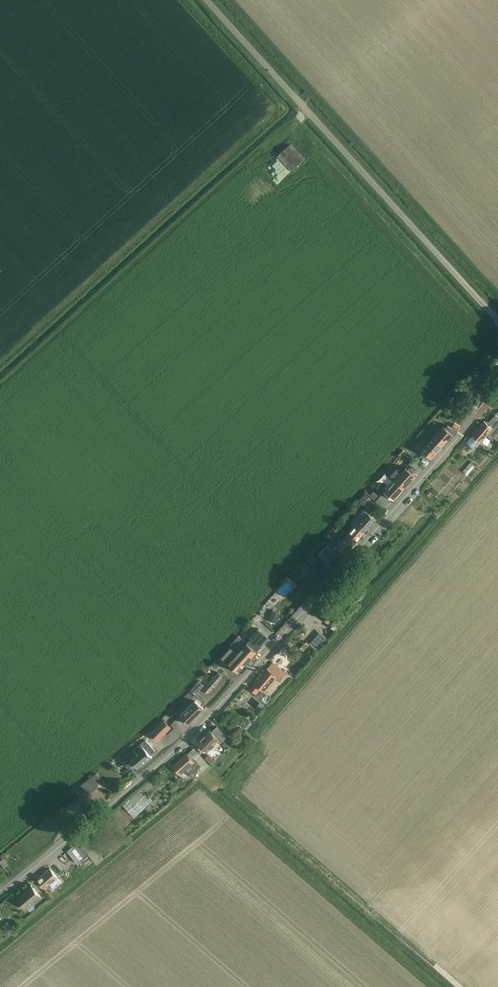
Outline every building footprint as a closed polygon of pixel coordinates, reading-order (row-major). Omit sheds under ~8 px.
[(291,171),(304,159),(291,144),(278,156),(291,171)] [(497,433),(497,417),(496,415),(487,425),(484,421),(473,435),(467,443),(474,449),(480,441),(481,442),(487,435),(492,439),(497,433)] [(433,423),(426,431),(433,437),(442,446),(453,435),(452,434),(455,432),(448,425),(446,428),(444,426),(440,429),(433,423)] [(424,443),(420,447),(422,449),(420,451),(426,457),(428,455),(431,458),(442,446),(433,437),(433,438),(426,445),(424,443)] [(417,470),(421,466),(413,459),(409,463),(417,470)] [(390,475),(392,477),(404,488),(415,476),(406,468),(401,473),(396,468),(390,475)] [(394,499),(404,488),(392,477),(385,486),(387,488),(384,491),(394,499)] [(429,490),(425,494),(430,498),(434,495),(429,490)] [(369,508),(375,501),(366,493),(359,500),(369,508)] [(379,496),(376,500),(380,505),(384,501),(379,496)] [(354,526),(347,534),(347,535),(355,542),(363,534),(366,530),(376,520),(376,519),(364,509),(351,522),(354,526)] [(327,545),(319,554),(329,563),(338,553),(339,554),(342,551),(343,552),(345,554),(355,542),(347,535),(347,534),(341,529),(337,526),(333,531),(341,538),(337,542),(339,543),(337,546),(333,551),(327,545)] [(268,621),(276,624),(280,613),(273,610),(268,621)] [(330,610),(322,619),(328,624),(334,629),(342,621),(341,619),(340,618),(336,615),(330,610)] [(258,628),(250,637),(251,638),(250,639),(258,646),(267,637),(258,628)] [(238,636),(230,645),(231,646),(232,646),(231,647),(237,654),(247,662),(256,652),(255,650),(258,646),(250,639),(247,643),(238,636)] [(231,647),(222,657),(228,663),(230,665),(229,667),(233,671),(234,669),(238,672),(247,662),(237,654),(231,647)] [(280,680),(286,674),(283,671),(273,662),(250,688),(260,697),(277,677),(280,680)] [(207,694),(223,676),(218,672),(202,690),(207,694)] [(192,721),(203,709),(195,701),(184,712),(180,715),(188,724),(192,721)] [(171,727),(163,719),(149,732),(157,741),(171,727)] [(225,734),(217,727),(212,732),(210,730),(198,742),(202,745),(200,747),(203,750),(205,748),(207,750),(219,738),(221,740),(225,736),(225,734)] [(150,745),(146,740),(141,744),(122,760),(128,768),(134,763),(139,768),(152,757),(149,755),(155,751),(150,745)] [(209,765),(193,748),(187,754),(173,766),(180,773),(185,769),(190,775),(200,767),(203,770),(209,765)] [(208,754),(205,758),(210,763),(213,759),(208,754)] [(88,794),(98,786),(97,785),(102,781),(96,773),(81,785),(88,794)] [(124,805),(134,816),(151,801),(148,797),(159,787),(152,779),(124,805)] [(103,857),(85,837),(79,842),(69,851),(78,863),(89,854),(96,863),(103,857)] [(53,889),(61,883),(50,869),(37,880),(43,888),(49,883),(53,889)] [(24,909),(40,897),(31,885),(15,897),(24,909)] [(7,922),(2,926),(6,931),(11,926),(7,922)]
